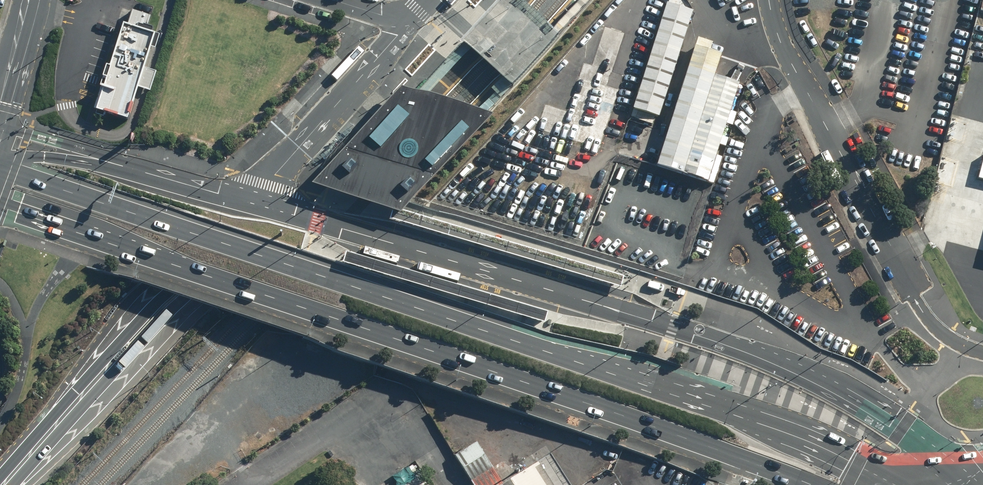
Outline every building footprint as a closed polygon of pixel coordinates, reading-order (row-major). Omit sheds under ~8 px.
[(695,10),(666,1),(633,106),(662,115),(695,10)] [(125,122),(136,89),(142,69),(153,32),(120,22),(93,109),(92,112),(125,122)] [(694,37),(657,163),(713,180),(742,80),(713,72),(721,45),(694,37)] [(154,73),(142,69),(136,89),(148,93),(154,73)] [(408,96),(394,91),(363,125),(306,187),(328,194),(342,199),(392,216),(403,204),(481,122),(408,96)] [(624,276),(401,210),(392,218),(621,285),(624,276)] [(535,461),(497,484),(550,484),(535,461)] [(422,472),(402,484),(430,484),(422,472)]
